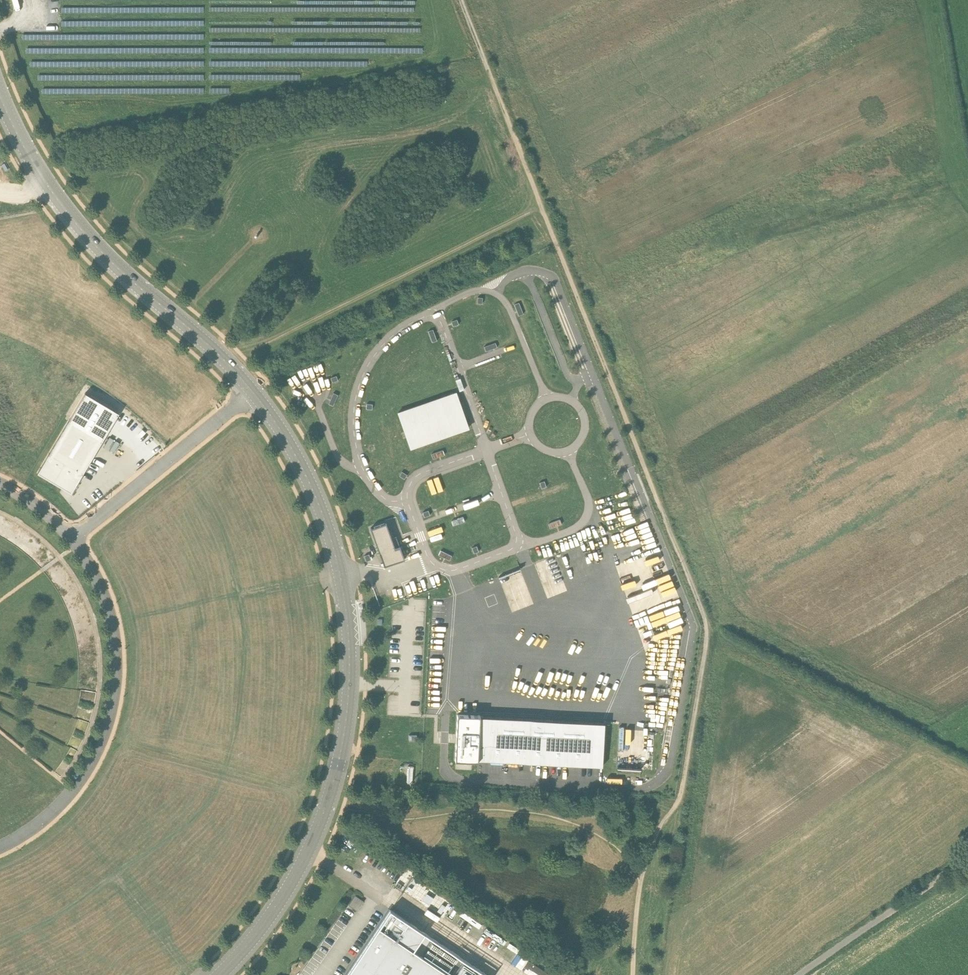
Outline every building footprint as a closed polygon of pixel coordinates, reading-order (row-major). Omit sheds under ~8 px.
[(520,303),(515,305),(519,316),(524,314),(520,303)] [(434,327),(428,329),(432,340),(438,339),(434,327)] [(498,347),(496,342),(485,346),(486,351),(498,347)] [(471,427),(458,390),(398,411),(412,448),(471,427)] [(339,393),(334,391),(329,402),(334,404),(339,393)] [(103,440),(69,420),(37,474),(65,490),(71,494),(103,440)] [(445,454),(444,449),(432,453),(434,458),(445,454)] [(408,474),(403,470),(400,475),(406,479),(408,474)] [(465,521),(464,516),(452,520),(454,525),(465,521)] [(562,525),(561,520),(549,523),(551,529),(562,525)] [(388,523),(373,528),(386,565),(406,558),(402,546),(397,547),(388,523)] [(638,537),(601,550),(636,645),(642,642),(672,632),(638,537)] [(451,560),(453,555),(442,550),(439,555),(451,560)] [(502,577),(516,612),(529,607),(519,581),(525,579),(521,569),(502,577)] [(484,712),(456,711),(453,761),(604,766),(606,721),(484,716),(484,712)] [(418,733),(409,733),(409,742),(418,742),(418,733)] [(415,767),(399,767),(399,780),(415,781),(415,767)] [(352,903),(359,909),(365,901),(358,896),(352,903)] [(391,910),(347,974),(488,974),(391,910)] [(520,957),(508,974),(548,974),(520,957)]
